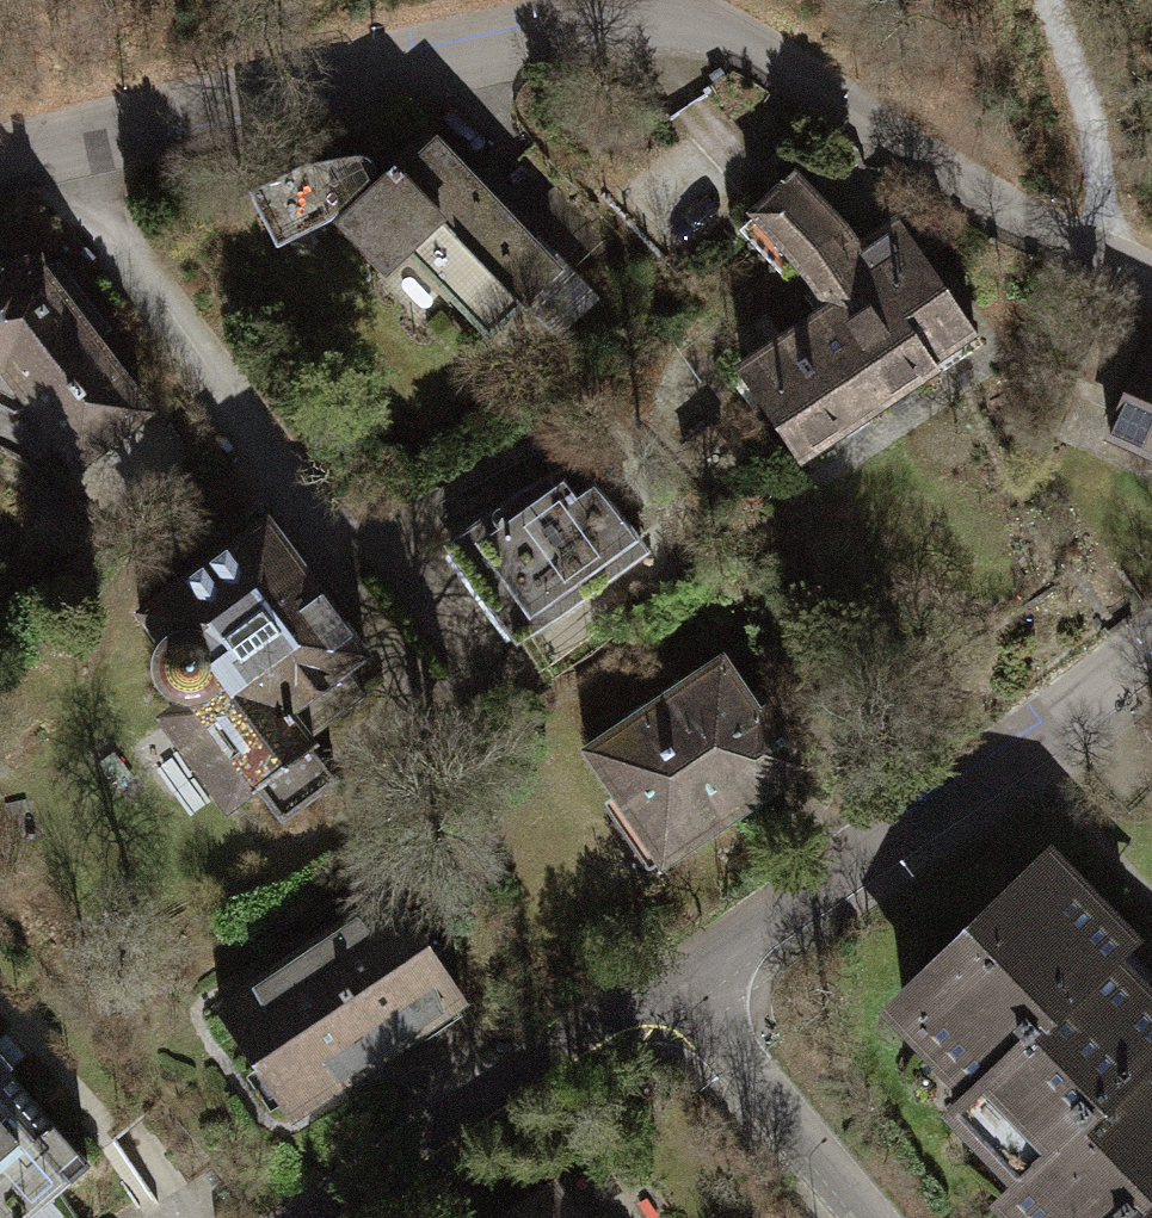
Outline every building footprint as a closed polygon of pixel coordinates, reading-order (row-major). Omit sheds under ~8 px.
[(558,270),(434,140),(395,177),(392,171),(361,200),(344,215),(328,230),(387,292),(380,299),(415,333),(450,299),(486,337),(558,270)] [(344,215),(361,200),(355,194),(371,181),(374,169),(368,159),(358,157),(298,167),(248,192),(275,246),(330,219),(340,210),(344,215)] [(735,379),(807,477),(987,357),(894,223),(856,250),(834,221),(789,178),(753,216),(796,266),(825,310),(735,379)] [(60,260),(0,270),(0,392),(3,391),(68,481),(149,424),(90,342),(109,329),(60,260)] [(1103,452),(1151,475),(1151,349),(1116,333),(1087,394),(1123,411),(1103,452)] [(483,539),(461,554),(527,648),(650,561),(643,550),(623,521),(585,479),(537,501),(483,539)] [(379,666),(272,530),(131,639),(155,671),(151,678),(150,686),(151,700),(153,707),(158,714),(166,722),(175,727),(184,729),(160,735),(229,828),(305,770),(298,760),(355,719),(337,694),(379,666)] [(728,662),(576,761),(660,889),(821,784),(761,693),(752,699),(728,662)] [(982,1073),(947,1107),(977,1138),(991,1125),(1033,1169),(1151,1057),(1151,1009),(1109,965),(1130,945),(1043,853),(957,934),(972,950),(901,1017),(931,1048),(945,1034),(982,1073)] [(389,901),(213,1024),(294,1140),(470,1017),(389,901)] [(1033,1169),(1001,1200),(1019,1217),(1151,1217),(1151,1057),(1033,1169)] [(51,1217),(91,1184),(0,1078),(0,1217),(51,1217)] [(505,1217),(592,1217),(566,1178),(505,1217)]
